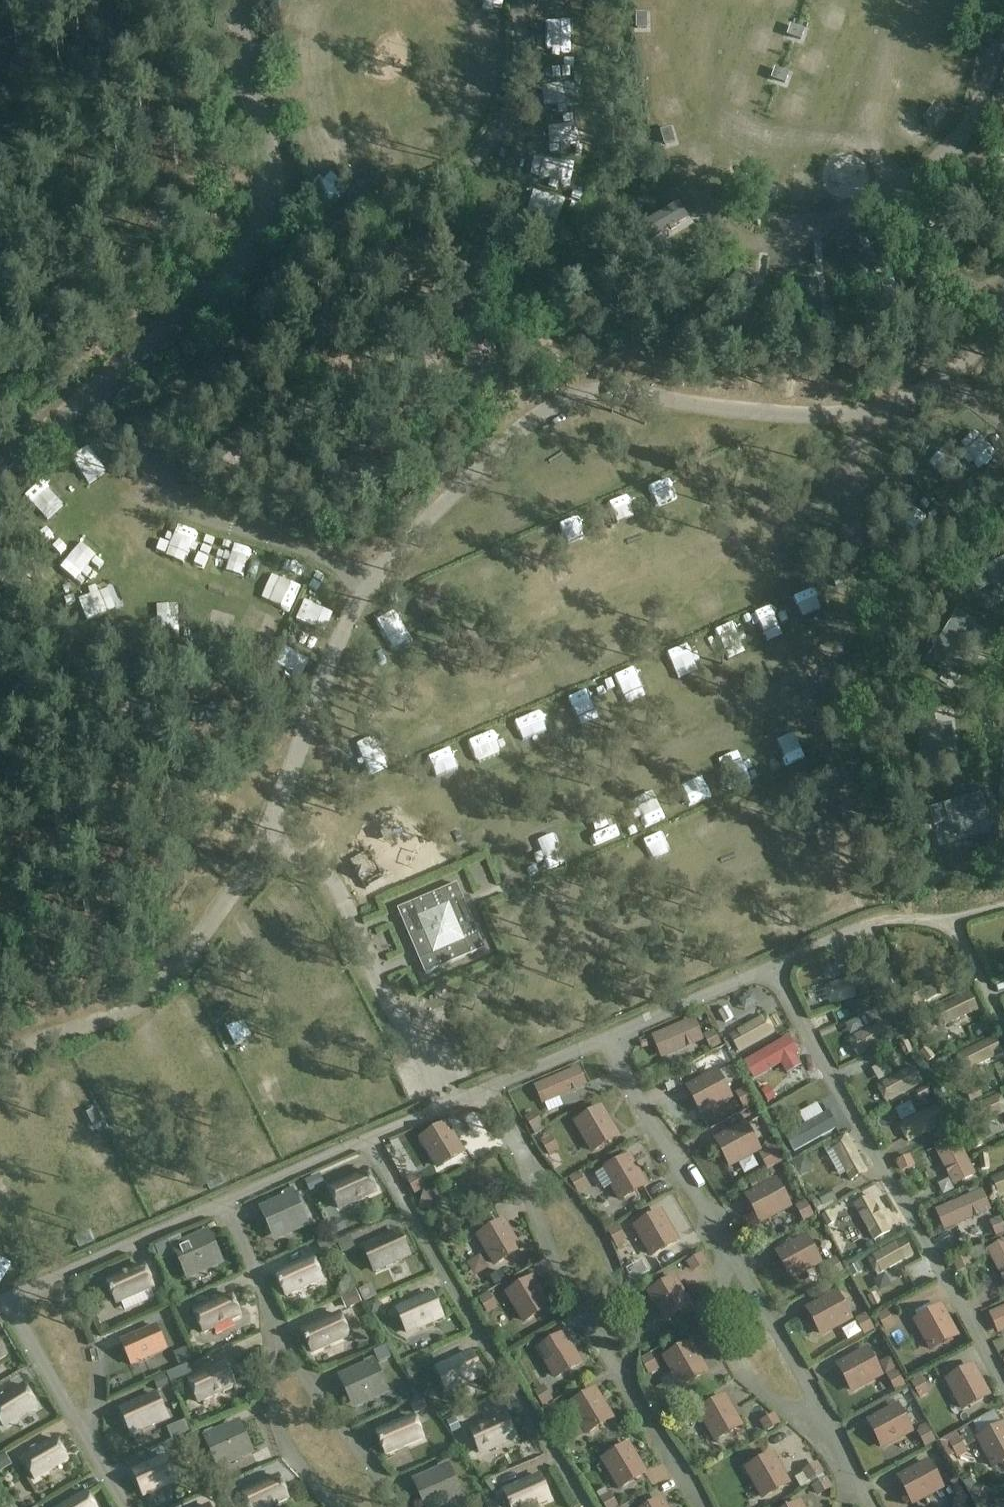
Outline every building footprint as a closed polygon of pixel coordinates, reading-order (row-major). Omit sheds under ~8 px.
[(575,74),(574,54),(545,55),(546,75),(575,74)] [(484,90),(483,119),(502,120),(504,91),(484,90)] [(557,117),(574,116),(573,95),(556,96),(557,117)] [(590,163),(586,137),(559,141),(563,167),(590,163)] [(570,200),(574,190),(560,185),(556,195),(570,200)] [(687,213),(677,199),(632,230),(642,244),(661,231),(687,213)] [(885,299),(878,280),(865,250),(849,257),(870,307),(886,300),(885,299)] [(755,280),(743,267),(704,305),(717,318),(727,308),(743,292),(755,280)] [(821,332),(820,312),(818,279),(800,280),(804,334),(821,333),(821,332)] [(67,480),(84,498),(100,483),(84,465),(67,480)] [(50,497),(31,514),(47,533),(66,515),(50,497)] [(638,562),(636,550),(623,552),(625,564),(638,562)] [(971,574),(979,591),(992,584),(993,586),(1003,580),(1003,558),(971,574)] [(284,577),(277,594),(301,604),(308,586),(284,577)] [(102,580),(69,581),(70,606),(88,605),(88,592),(102,592),(102,580)] [(972,622),(956,612),(928,658),(943,667),(951,655),(952,656),(965,635),(964,634),(972,622)] [(778,641),(798,640),(797,622),(778,622),(778,641)] [(697,681),(713,680),(712,658),(708,658),(708,645),(696,645),(697,681)] [(609,678),(596,696),(615,711),(628,693),(609,678)] [(511,751),(533,719),(521,711),(499,743),(511,751)] [(934,713),(916,715),(921,768),(940,766),(938,752),(940,752),(937,727),(936,727),(934,713)] [(986,811),(981,794),(930,809),(935,827),(949,822),(949,824),(973,817),(972,815),(986,811)] [(457,883),(397,909),(425,974),(485,949),(457,883)] [(683,980),(697,979),(696,966),(682,967),(683,980)] [(628,992),(625,973),(616,975),(619,993),(628,992)] [(830,1005),(870,993),(865,974),(824,985),(830,1005)] [(933,976),(895,995),(904,1013),(942,995),(933,976)] [(942,1028),(979,1010),(969,991),(933,1009),(942,1028)] [(739,1053),(775,1033),(765,1015),(729,1035),(739,1053)] [(694,1017),(652,1036),(662,1059),(704,1040),(694,1017)] [(858,1057),(896,1038),(886,1019),(851,1037),(851,1042),(858,1057)] [(722,1045),(714,1030),(703,1035),(711,1051),(722,1045)] [(956,1054),(965,1073),(1003,1055),(994,1036),(956,1054)] [(790,1037),(745,1062),(755,1080),(781,1065),(796,1057),(800,1055),(790,1037)] [(322,1060),(307,1065),(310,1075),(326,1070),(322,1060)] [(878,1082),(893,1075),(886,1062),(872,1069),(878,1082)] [(887,1103),(923,1083),(913,1065),(877,1085),(887,1103)] [(535,1081),(541,1103),(589,1089),(583,1068),(535,1081)] [(701,1114),(729,1099),(717,1075),(689,1090),(701,1114)] [(755,1104),(746,1088),(735,1094),(744,1110),(755,1104)] [(969,1129),(1003,1114),(1003,1105),(999,1094),(961,1111),(969,1129)] [(552,1123),(569,1116),(562,1102),(546,1109),(552,1123)] [(895,1109),(900,1121),(916,1115),(911,1103),(895,1109)] [(899,1124),(908,1143),(946,1124),(937,1106),(899,1124)] [(593,1152),(616,1138),(600,1111),(577,1124),(593,1152)] [(545,1127),(536,1112),(525,1118),(534,1133),(545,1127)] [(830,1113),(787,1135),(795,1151),(838,1128),(830,1113)] [(439,1168),(462,1154),(445,1127),(422,1140),(439,1168)] [(730,1166),(758,1151),(745,1127),(717,1142),(730,1166)] [(976,1174),(955,1133),(932,1145),(954,1186),(976,1174)] [(560,1151),(550,1135),(540,1142),(550,1158),(560,1151)] [(848,1135),(830,1145),(850,1182),(868,1172),(848,1135)] [(784,1163),(775,1145),(765,1150),(773,1168),(784,1163)] [(910,1155),(895,1162),(900,1173),(915,1166),(910,1155)] [(621,1200),(644,1187),(628,1159),(605,1173),(621,1200)] [(339,1211),(379,1193),(367,1167),(327,1184),(339,1211)] [(1003,1195),(1003,1172),(991,1177),(1000,1197),(1003,1195)] [(426,1189),(417,1173),(406,1179),(415,1195),(426,1189)] [(589,1188),(579,1173),(569,1179),(578,1194),(589,1188)] [(810,1193),(827,1186),(823,1176),(805,1183),(810,1193)] [(760,1222),(788,1207),(775,1183),(747,1198),(760,1222)] [(945,1231),(992,1210),(982,1189),(935,1209),(945,1231)] [(287,1202),(266,1211),(277,1236),(306,1223),(292,1191),(284,1195),(287,1202)] [(432,1211),(435,1193),(423,1191),(419,1209),(432,1211)] [(891,1232),(871,1195),(853,1205),(873,1241),(891,1232)] [(815,1217),(806,1201),(796,1207),(804,1223),(815,1217)] [(13,1225),(4,1204),(0,1206),(0,1230),(13,1225)] [(652,1256),(675,1242),(660,1215),(636,1228),(652,1256)] [(1001,1217),(989,1222),(996,1238),(1003,1234),(1003,1225),(1001,1217)] [(496,1265),(519,1251),(502,1224),(479,1237),(496,1265)] [(627,1241),(618,1226),(607,1233),(615,1247),(627,1241)] [(187,1280),(225,1263),(209,1228),(172,1244),(187,1280)] [(400,1228),(361,1245),(373,1273),(412,1256),(400,1228)] [(867,1258),(877,1276),(914,1256),(904,1238),(867,1258)] [(791,1278),(819,1263),(806,1240),(778,1255),(791,1278)] [(987,1249),(1003,1281),(1003,1240),(987,1249)] [(702,1253),(686,1262),(692,1273),(708,1263),(702,1253)] [(285,1297),(324,1280),(313,1255),(274,1272),(285,1297)] [(968,1255),(950,1263),(955,1273),(957,1272),(958,1273),(974,1266),(968,1255)] [(472,1280),(489,1274),(483,1259),(466,1265),(472,1280)] [(143,1263),(105,1279),(116,1305),(154,1289),(143,1263)] [(525,1322),(548,1308),(531,1281),(508,1294),(525,1322)] [(666,1322),(689,1308),(673,1281),(650,1294),(666,1322)] [(204,1334),(242,1317),(231,1291),(193,1308),(204,1334)] [(499,1309),(489,1294),(479,1300),(488,1315),(499,1309)] [(407,1334),(442,1318),(432,1295),(397,1311),(407,1334)] [(821,1335),(849,1319),(836,1296),(808,1311),(821,1335)] [(960,1336),(942,1303),(912,1320),(930,1352),(960,1336)] [(990,1312),(999,1334),(1003,1331),(1003,1306),(990,1312)] [(339,1310),(300,1328),(312,1354),(351,1337),(339,1310)] [(896,1326),(887,1310),(876,1317),(886,1333),(896,1326)] [(875,1330),(866,1314),(856,1320),(865,1336),(875,1330)] [(132,1366),(167,1350),(157,1327),(122,1343),(132,1366)] [(556,1378),(579,1364),(563,1337),(540,1350),(556,1378)] [(682,1386),(705,1373),(689,1345),(666,1359),(682,1386)] [(447,1394),(485,1377),(472,1349),(434,1366),(447,1394)] [(851,1391),(879,1376),(867,1352),(838,1367),(851,1391)] [(660,1370),(651,1354),(640,1360),(649,1376),(660,1370)] [(354,1409),(391,1393),(375,1358),(373,1359),(372,1358),(364,1361),(365,1363),(339,1374),(354,1409)] [(199,1404),(238,1387),(226,1361),(187,1378),(199,1404)] [(963,1409),(986,1396),(971,1368),(948,1381),(963,1409)] [(906,1387),(898,1370),(887,1376),(895,1392),(906,1387)] [(931,1393),(922,1377),(911,1383),(921,1399),(931,1393)] [(554,1401),(544,1385),(534,1392),(543,1407),(554,1401)] [(4,1427),(37,1407),(25,1386),(0,1400),(0,1420),(4,1427)] [(587,1433),(610,1419),(594,1392),(571,1406),(587,1433)] [(904,1396),(914,1427),(923,1424),(914,1393),(904,1396)] [(131,1434),(167,1418),(156,1395),(121,1411),(131,1434)] [(716,1440),(739,1427),(723,1399),(700,1413),(716,1440)] [(564,1419),(554,1403),(540,1411),(553,1432),(556,1429),(554,1425),(564,1419)] [(882,1447),(910,1432),(897,1408),(869,1423),(882,1447)] [(386,1456),(426,1439),(415,1413),(375,1430),(386,1456)] [(776,1413),(759,1422),(765,1433),(782,1424),(776,1413)] [(480,1454),(515,1438),(505,1415),(470,1431),(480,1454)] [(219,1470),(256,1453),(240,1418),(205,1434),(205,1433),(198,1436),(200,1441),(204,1439),(217,1468),(205,1473),(210,1486),(223,1480),(219,1470)] [(916,1432),(925,1448),(937,1442),(926,1423),(918,1427),(920,1430),(916,1432)] [(1003,1462),(1003,1430),(1002,1426),(978,1439),(993,1467),(1003,1462)] [(23,1459),(35,1480),(69,1461),(56,1439),(23,1459)] [(620,1488),(643,1474),(627,1447),(604,1460),(620,1488)] [(963,1448),(953,1454),(960,1466),(971,1459),(963,1448)] [(144,1496),(179,1480),(169,1457),(134,1473),(144,1496)] [(763,1497),(787,1484),(771,1457),(748,1470),(763,1497)] [(464,1498),(449,1462),(447,1463),(447,1462),(438,1466),(439,1467),(412,1479),(425,1506),(443,1506),(464,1498)] [(818,1462),(802,1471),(808,1482),(824,1473),(818,1462)] [(912,1503),(940,1488),(927,1465),(899,1479),(912,1503)] [(290,1499),(279,1473),(242,1489),(237,1478),(221,1485),(227,1500),(241,1494),(247,1506),(272,1506),(290,1499)] [(974,1476),(969,1488),(986,1496),(992,1484),(974,1476)] [(549,1499),(539,1477),(504,1492),(511,1506),(532,1506),(549,1499)] [(828,1478),(811,1487),(817,1497),(834,1488),(828,1478)] [(962,1506),(966,1490),(955,1487),(951,1504),(962,1506)] [(605,1506),(618,1506),(609,1489),(598,1495),(605,1506)] [(87,1493),(63,1506),(96,1506),(87,1493)] [(750,1506),(763,1506),(758,1493),(746,1498),(750,1506)]
